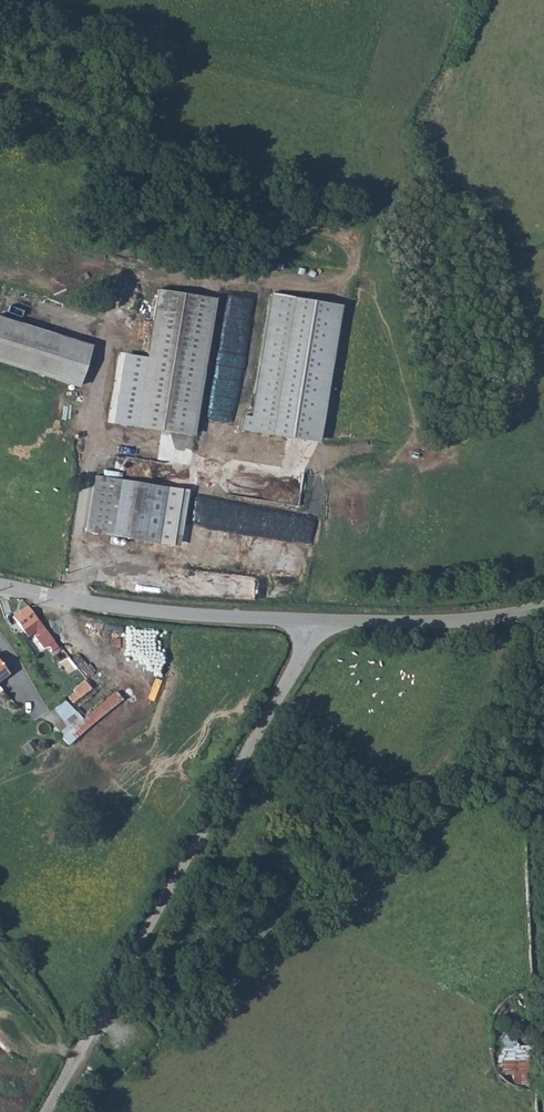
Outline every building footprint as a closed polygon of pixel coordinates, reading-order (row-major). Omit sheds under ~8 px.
[(215,299),(158,290),(146,358),(124,355),(113,423),(192,436),(215,299)] [(341,305),(271,295),(253,416),(243,414),(241,430),(321,442),(341,305)] [(84,345),(0,320),(0,364),(72,385),(84,345)] [(233,420),(249,329),(243,328),(239,354),(222,351),(211,417),(233,420)] [(156,543),(171,545),(180,489),(95,476),(86,532),(156,543)] [(13,613),(8,600),(0,599),(0,606),(4,618),(12,615),(11,615),(13,613)] [(12,615),(29,637),(36,631),(39,635),(35,637),(43,648),(48,645),(52,651),(57,647),(53,641),(27,606),(13,613),(11,615),(12,615)] [(79,698),(91,688),(85,680),(72,690),(79,698)] [(70,730),(76,737),(121,699),(116,692),(70,730)] [(521,1044),(500,1046),(501,1059),(522,1058),(521,1044)] [(533,1081),(532,1070),(522,1071),(521,1062),(513,1063),(514,1083),(533,1081)]
